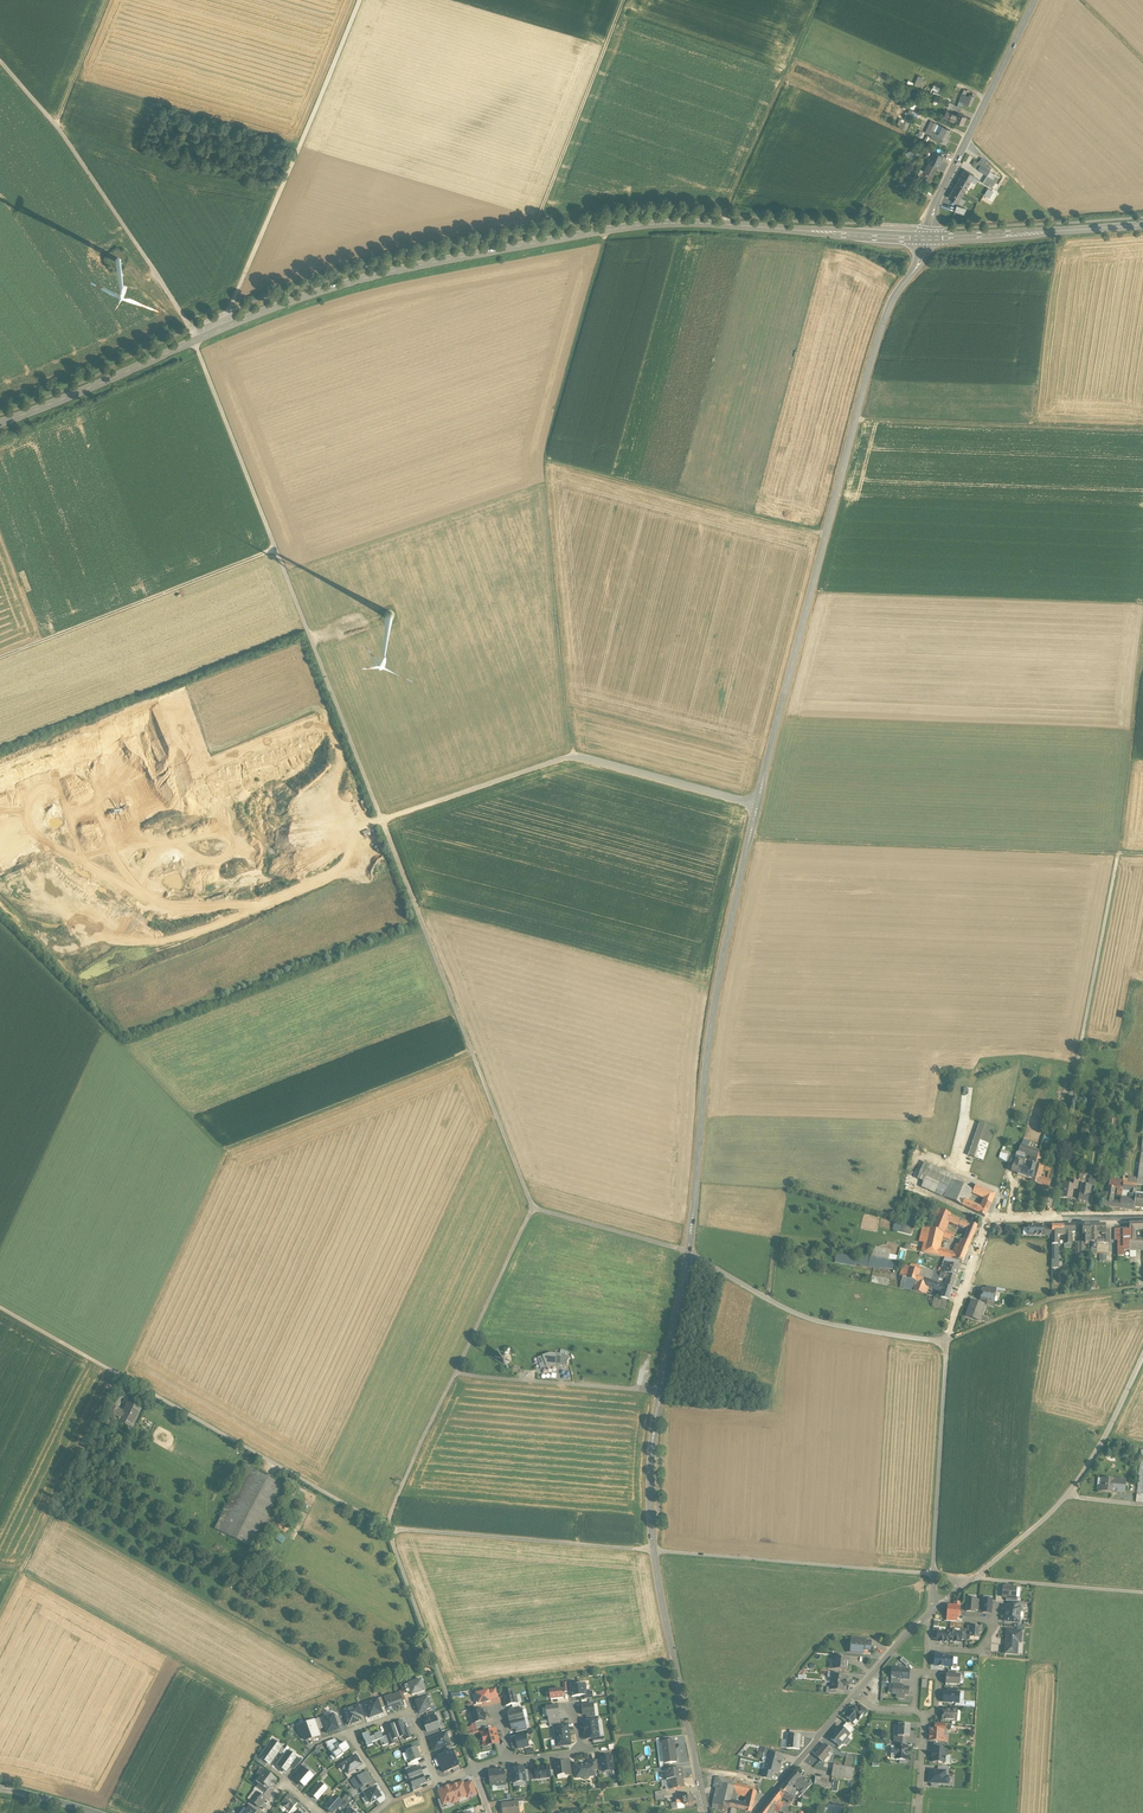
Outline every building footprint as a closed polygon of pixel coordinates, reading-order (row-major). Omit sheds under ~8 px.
[(914,86),(919,88),(923,78),(919,76),(914,86)] [(963,93),(959,101),(970,106),(974,96),(970,94),(969,96),(963,93)] [(912,103),(910,108),(918,112),(921,107),(912,103)] [(919,112),(910,108),(908,113),(917,117),(919,112)] [(957,116),(946,111),(944,116),(950,118),(949,118),(954,121),(957,116)] [(966,116),(958,112),(957,116),(954,121),(957,122),(956,123),(958,124),(959,122),(962,124),(966,116)] [(910,123),(902,119),(898,127),(906,131),(908,126),(910,123)] [(937,124),(930,121),(925,132),(932,135),(934,132),(933,132),(937,124)] [(950,130),(937,124),(933,132),(934,132),(932,135),(931,138),(937,140),(937,141),(938,140),(946,144),(948,138),(949,139),(949,138),(946,137),(950,130)] [(914,150),(906,154),(906,156),(902,158),(904,163),(917,157),(919,156),(917,153),(921,151),(919,147),(914,150)] [(943,156),(933,151),(933,153),(932,152),(931,155),(931,156),(928,162),(929,162),(938,166),(943,156)] [(980,161),(979,161),(975,168),(977,169),(980,165),(990,170),(991,168),(985,164),(980,161)] [(938,166),(929,162),(924,172),(921,171),(919,176),(921,177),(930,181),(938,166)] [(990,170),(980,165),(977,169),(987,175),(989,171),(990,170)] [(964,170),(954,188),(963,194),(974,175),(964,170)] [(991,180),(988,186),(991,188),(997,177),(994,175),(992,178),(991,180)] [(991,180),(986,177),(982,183),(988,186),(991,180)] [(963,194),(954,188),(948,198),(958,203),(961,197),(963,194)] [(992,191),(988,188),(984,195),(988,197),(992,191)] [(966,209),(956,206),(955,211),(964,214),(966,209)] [(1106,1127),(1117,1129),(1118,1120),(1107,1118),(1106,1127)] [(978,1176),(984,1159),(995,1129),(981,1123),(970,1157),(974,1159),(969,1173),(978,1176)] [(1088,1130),(1081,1129),(1078,1151),(1085,1153),(1088,1130)] [(1039,1152),(1021,1146),(1018,1153),(1025,1155),(1037,1159),(1039,1153),(1039,1152)] [(1025,1155),(1018,1153),(1017,1153),(1015,1159),(1017,1160),(1023,1162),(1025,1155)] [(1008,1156),(1000,1154),(999,1158),(1006,1163),(1008,1156)] [(950,1186),(952,1181),(954,1176),(943,1172),(947,1159),(930,1155),(921,1187),(945,1198),(947,1194),(950,1186)] [(993,1163),(984,1159),(978,1176),(983,1178),(986,1173),(986,1174),(990,1168),(993,1163)] [(1011,1172),(1022,1176),(1024,1169),(1021,1168),(1023,1162),(1017,1160),(1015,1166),(1013,1166),(1011,1172)] [(1006,1169),(995,1164),(996,1163),(994,1162),(994,1163),(993,1163),(990,1168),(998,1172),(1004,1174),(1006,1169)] [(1022,1176),(1031,1179),(1036,1166),(1030,1164),(1028,1171),(1024,1169),(1022,1176)] [(1041,1171),(1042,1168),(1036,1166),(1032,1179),(1031,1183),(1041,1186),(1042,1180),(1039,1179),(1041,1171)] [(1052,1171),(1042,1168),(1041,1171),(1048,1173),(1046,1181),(1050,1182),(1051,1178),(1049,1178),(1050,1174),(1052,1174),(1052,1171)] [(1131,1169),(1130,1177),(1138,1178),(1139,1169),(1133,1169),(1131,1169)] [(998,1172),(996,1178),(986,1174),(986,1173),(983,1178),(991,1181),(999,1185),(1000,1185),(1004,1174),(998,1172)] [(1109,1178),(1108,1187),(1114,1188),(1118,1189),(1122,1189),(1123,1183),(1123,1180),(1109,1178)] [(1069,1186),(1061,1184),(1058,1198),(1071,1200),(1073,1190),(1073,1189),(1074,1183),(1069,1183),(1069,1186)] [(1137,1185),(1123,1183),(1122,1189),(1122,1190),(1124,1190),(1130,1191),(1135,1191),(1137,1185)] [(973,1191),(958,1184),(956,1189),(952,1196),(950,1201),(962,1206),(965,1201),(968,1203),(972,1193),(973,1191)] [(956,1189),(950,1186),(947,1194),(952,1196),(956,1189)] [(995,1194),(976,1186),(973,1191),(972,1193),(983,1198),(987,1199),(985,1203),(985,1202),(985,1203),(990,1205),(995,1194)] [(1087,1188),(1081,1186),(1080,1191),(1079,1193),(1089,1195),(1090,1188),(1087,1188)] [(1113,1193),(1108,1192),(1107,1200),(1106,1202),(1105,1208),(1117,1209),(1118,1204),(1112,1203),(1113,1193)] [(1089,1195),(1079,1193),(1078,1202),(1088,1204),(1089,1195)] [(1129,1195),(1128,1204),(1120,1203),(1119,1209),(1133,1211),(1134,1205),(1135,1195),(1129,1195)] [(1135,1196),(1135,1202),(1134,1208),(1142,1208),(1142,1197),(1135,1196)] [(968,1203),(965,1201),(962,1206),(985,1217),(990,1205),(985,1203),(982,1209),(968,1203)] [(951,1215),(935,1208),(932,1215),(937,1218),(933,1229),(943,1233),(943,1234),(944,1231),(948,1221),(951,1215)] [(964,1221),(951,1215),(948,1221),(962,1227),(964,1221)] [(915,1226),(896,1221),(893,1231),(912,1236),(915,1226)] [(977,1227),(967,1223),(968,1222),(964,1221),(962,1227),(967,1229),(965,1234),(967,1235),(964,1242),(970,1244),(977,1227)] [(1129,1224),(1129,1227),(1129,1228),(1129,1230),(1130,1230),(1130,1240),(1134,1240),(1134,1231),(1142,1231),(1142,1223),(1129,1224)] [(1105,1225),(1091,1225),(1091,1231),(1091,1242),(1097,1242),(1097,1239),(1097,1231),(1105,1231),(1105,1225)] [(1044,1226),(1029,1226),(1029,1230),(1028,1230),(1028,1231),(1029,1231),(1028,1235),(1044,1236),(1044,1227),(1044,1226)] [(1064,1226),(1052,1226),(1052,1227),(1052,1232),(1052,1241),(1057,1241),(1057,1232),(1064,1231),(1064,1226)] [(1075,1226),(1065,1226),(1065,1240),(1070,1240),(1070,1234),(1072,1234),(1072,1232),(1075,1232),(1075,1226)] [(943,1233),(933,1229),(929,1228),(924,1253),(931,1255),(938,1256),(943,1257),(951,1259),(953,1254),(942,1251),(939,1250),(940,1247),(942,1238),(943,1233)] [(1129,1230),(1114,1230),(1114,1240),(1118,1240),(1118,1256),(1124,1256),(1124,1251),(1129,1251),(1129,1247),(1129,1240),(1130,1240),(1130,1230),(1129,1230)] [(1097,1239),(1097,1242),(1097,1243),(1104,1243),(1104,1242),(1109,1242),(1109,1231),(1105,1231),(1105,1239),(1097,1239)] [(961,1247),(957,1246),(953,1254),(951,1259),(951,1260),(960,1262),(962,1263),(970,1244),(964,1242),(963,1241),(961,1247)] [(873,1248),(871,1258),(888,1261),(890,1251),(873,1248)] [(890,1251),(888,1261),(897,1262),(898,1255),(900,1251),(893,1249),(892,1252),(890,1251)] [(856,1259),(837,1255),(835,1264),(855,1267),(855,1265),(856,1259)] [(870,1257),(857,1255),(856,1259),(855,1265),(868,1268),(871,1258),(870,1257)] [(888,1261),(871,1258),(868,1268),(879,1270),(879,1269),(886,1270),(886,1269),(892,1270),(893,1270),(894,1267),(897,1268),(898,1263),(897,1262),(888,1261)] [(960,1262),(951,1260),(951,1259),(945,1258),(942,1268),(946,1269),(944,1274),(956,1277),(957,1277),(960,1268),(958,1267),(960,1262)] [(900,1277),(906,1279),(909,1269),(904,1267),(900,1277)] [(920,1272),(909,1269),(904,1284),(903,1289),(904,1289),(914,1292),(915,1287),(917,1283),(919,1277),(920,1272)] [(956,1277),(942,1273),(939,1278),(940,1278),(947,1280),(949,1281),(947,1288),(952,1290),(956,1277)] [(919,1277),(917,1283),(933,1289),(936,1284),(919,1277)] [(889,1280),(878,1278),(877,1284),(887,1286),(889,1280)] [(947,1288),(936,1284),(933,1289),(941,1293),(943,1295),(940,1299),(948,1301),(952,1290),(947,1288)] [(986,1291),(982,1290),(981,1300),(994,1302),(995,1292),(986,1291)] [(946,1309),(948,1301),(940,1299),(937,1298),(935,1306),(946,1309)] [(980,1304),(972,1301),(966,1317),(979,1322),(985,1306),(980,1304)] [(561,1355),(550,1354),(543,1357),(547,1368),(561,1365),(566,1366),(570,1358),(561,1355)] [(511,1362),(511,1360),(511,1358),(510,1356),(508,1355),(506,1355),(504,1355),(502,1356),(501,1358),(500,1360),(501,1362),(502,1364),(504,1365),(506,1366),(508,1365),(510,1364),(511,1362)] [(123,1413),(122,1415),(119,1420),(118,1422),(132,1429),(140,1413),(127,1406),(123,1413)] [(119,1411),(112,1408),(105,1423),(112,1426),(116,1418),(119,1411)] [(289,1488),(247,1467),(217,1525),(215,1530),(257,1552),(289,1488)] [(87,1471),(80,1468),(67,1491),(74,1495),(87,1471)] [(1113,1480),(1102,1479),(1102,1486),(1100,1486),(1099,1492),(1112,1493),(1124,1494),(1125,1482),(1113,1481),(1113,1480)] [(1016,1588),(1003,1587),(1003,1597),(1007,1598),(1015,1598),(1016,1588)] [(976,1600),(967,1599),(967,1601),(966,1603),(966,1604),(967,1606),(966,1612),(974,1613),(976,1600)] [(992,1601),(983,1600),(983,1601),(982,1611),(982,1613),(991,1614),(992,1601)] [(954,1607),(949,1606),(947,1608),(947,1611),(948,1612),(947,1618),(957,1619),(958,1619),(959,1607),(960,1603),(955,1603),(954,1607)] [(1009,1608),(1005,1607),(1004,1621),(1018,1622),(1019,1609),(1009,1608)] [(980,1628),(970,1627),(970,1630),(969,1637),(979,1638),(980,1632),(981,1632),(981,1629),(980,1629),(980,1628)] [(938,1632),(937,1639),(937,1642),(940,1642),(939,1643),(943,1643),(943,1642),(949,1643),(949,1642),(950,1632),(945,1631),(944,1633),(938,1632)] [(954,1631),(950,1631),(950,1632),(949,1642),(954,1642),(954,1643),(958,1643),(958,1642),(961,1643),(961,1640),(962,1633),(961,1633),(956,1633),(954,1631)] [(1021,1632),(1007,1631),(1005,1654),(1016,1655),(1017,1643),(1020,1643),(1021,1632)] [(861,1642),(852,1641),(851,1653),(863,1654),(863,1651),(870,1651),(871,1642),(861,1642)] [(952,1658),(940,1657),(939,1664),(938,1664),(938,1666),(938,1667),(944,1667),(952,1667),(952,1658)] [(842,1659),(834,1658),(834,1659),(833,1664),(835,1664),(834,1669),(847,1670),(848,1665),(846,1665),(847,1660),(842,1659)] [(909,1663),(902,1658),(900,1661),(906,1666),(909,1663)] [(909,1670),(892,1670),(891,1679),(901,1679),(909,1680),(909,1670)] [(948,1674),(946,1674),(945,1685),(960,1686),(960,1675),(956,1675),(948,1674)] [(838,1677),(832,1676),(832,1678),(832,1683),(846,1684),(846,1682),(845,1681),(845,1677),(838,1677)] [(421,1680),(408,1685),(411,1693),(412,1696),(425,1691),(421,1680)] [(846,1684),(832,1683),(831,1688),(831,1690),(837,1691),(844,1691),(844,1688),(846,1686),(846,1684)] [(577,1686),(571,1687),(571,1692),(572,1697),(579,1696),(578,1686),(578,1685),(577,1685),(577,1686)] [(585,1685),(579,1686),(579,1685),(578,1685),(578,1686),(579,1696),(584,1696),(586,1695),(586,1693),(585,1685)] [(900,1688),(893,1688),(893,1695),(897,1695),(897,1698),(904,1699),(904,1695),(908,1696),(908,1689),(900,1688)] [(495,1690),(488,1692),(490,1699),(497,1698),(495,1690)] [(514,1690),(503,1693),(506,1706),(512,1705),(517,1704),(515,1696),(516,1696),(514,1690)] [(562,1690),(550,1691),(551,1700),(563,1698),(562,1690)] [(488,1692),(473,1695),(475,1703),(478,1702),(479,1704),(490,1701),(490,1699),(488,1692)] [(392,1694),(385,1697),(390,1710),(397,1708),(397,1709),(400,1708),(399,1707),(404,1705),(399,1693),(392,1695),(392,1694)] [(947,1693),(944,1693),(944,1702),(951,1703),(952,1704),(953,1704),(954,1703),(956,1703),(956,1700),(959,1701),(959,1694),(956,1693),(947,1693)] [(419,1709),(420,1713),(426,1710),(431,1709),(427,1699),(420,1701),(417,1703),(419,1709)] [(378,1700),(364,1704),(369,1718),(382,1714),(381,1709),(378,1700)] [(356,1707),(357,1710),(357,1709),(360,1718),(365,1716),(361,1705),(356,1707)] [(593,1705),(582,1706),(583,1715),(586,1715),(594,1714),(593,1705)] [(860,1706),(857,1709),(856,1708),(853,1708),(845,1717),(851,1722),(856,1717),(859,1720),(863,1715),(865,1716),(868,1712),(860,1706)] [(356,1707),(344,1712),(348,1726),(361,1721),(360,1718),(357,1709),(357,1710),(356,1707)] [(558,1707),(546,1708),(547,1717),(548,1717),(559,1716),(558,1707)] [(950,1710),(943,1710),(942,1720),(956,1721),(957,1711),(950,1710)] [(483,1711),(471,1713),(473,1724),(475,1723),(485,1721),(483,1711)] [(511,1713),(508,1714),(510,1722),(524,1719),(522,1711),(520,1711),(511,1713)] [(424,1717),(426,1722),(436,1718),(434,1713),(424,1717)] [(321,1719),(324,1728),(326,1734),(338,1729),(337,1726),(334,1717),(333,1715),(321,1719)] [(426,1722),(424,1723),(428,1733),(440,1728),(436,1718),(426,1722)] [(524,1719),(510,1722),(512,1730),(523,1727),(526,1727),(524,1719)] [(317,1730),(314,1721),(297,1727),(299,1733),(306,1741),(319,1736),(317,1730)] [(591,1722),(584,1723),(586,1740),(593,1739),(599,1738),(597,1721),(591,1722)] [(405,1729),(402,1722),(394,1725),(399,1738),(405,1736),(407,1735),(405,1729)] [(846,1723),(842,1729),(849,1735),(854,1729),(846,1723)] [(945,1724),(935,1723),(935,1731),(943,1731),(943,1732),(944,1732),(945,1724)] [(560,1725),(554,1726),(554,1727),(556,1747),(570,1745),(568,1724),(560,1725)] [(399,1738),(394,1725),(387,1727),(389,1735),(392,1741),(394,1740),(399,1738)] [(910,1727),(898,1726),(897,1737),(905,1738),(910,1738),(910,1727)] [(841,1730),(835,1731),(835,1735),(831,1740),(836,1743),(840,1746),(849,1735),(842,1729),(841,1730)] [(935,1731),(933,1730),(930,1733),(929,1741),(942,1742),(943,1732),(943,1731),(935,1731)] [(492,1731),(483,1733),(483,1736),(483,1737),(484,1742),(485,1742),(486,1746),(495,1744),(494,1740),(492,1731)] [(369,1734),(363,1736),(367,1748),(373,1746),(372,1743),(380,1740),(383,1739),(383,1738),(381,1733),(375,1735),(375,1736),(370,1738),(369,1734)] [(443,1748),(451,1745),(450,1744),(446,1733),(430,1740),(434,1752),(443,1748)] [(396,1744),(394,1740),(392,1741),(389,1735),(386,1736),(389,1745),(390,1746),(396,1744)] [(386,1736),(383,1738),(383,1739),(380,1740),(382,1747),(389,1745),(386,1736)] [(517,1738),(515,1738),(518,1749),(529,1747),(526,1736),(517,1738)] [(790,1736),(787,1736),(786,1749),(799,1749),(800,1736),(790,1736)] [(325,1743),(327,1747),(330,1751),(335,1748),(335,1747),(338,1745),(335,1740),(325,1743)] [(273,1741),(267,1749),(266,1748),(259,1758),(260,1759),(267,1764),(269,1765),(278,1752),(281,1754),(284,1750),(273,1741)] [(670,1742),(662,1743),(660,1744),(662,1764),(665,1764),(669,1764),(676,1763),(674,1742),(670,1742)] [(330,1751),(327,1747),(326,1747),(335,1760),(343,1755),(342,1753),(349,1749),(345,1743),(340,1747),(339,1745),(338,1745),(335,1747),(335,1748),(330,1751)] [(814,1756),(822,1763),(829,1755),(828,1754),(829,1752),(832,1754),(834,1752),(825,1744),(814,1756)] [(941,1745),(932,1745),(931,1752),(939,1753),(939,1750),(941,1750),(941,1745)] [(905,1747),(895,1747),(895,1751),(894,1751),(894,1755),(896,1755),(895,1760),(906,1761),(907,1756),(908,1756),(908,1752),(907,1752),(907,1747),(905,1747)] [(418,1761),(421,1760),(417,1748),(407,1752),(411,1763),(418,1761)] [(939,1753),(931,1752),(931,1753),(933,1753),(932,1763),(937,1763),(938,1764),(941,1764),(942,1763),(944,1763),(945,1756),(946,1756),(947,1750),(941,1750),(939,1750),(939,1753)] [(290,1767),(297,1759),(287,1752),(277,1766),(286,1773),(290,1767)] [(441,1765),(457,1760),(454,1752),(447,1755),(438,1758),(441,1765)] [(641,1754),(637,1757),(640,1762),(645,1758),(641,1754)] [(773,1755),(768,1754),(768,1755),(766,1763),(779,1767),(782,1757),(773,1755)] [(361,1765),(355,1756),(338,1767),(341,1772),(345,1770),(347,1773),(348,1774),(354,1770),(361,1765)] [(611,1757),(601,1758),(601,1760),(603,1770),(603,1772),(613,1771),(612,1769),(613,1768),(613,1765),(612,1765),(611,1757)] [(267,1764),(260,1759),(257,1763),(264,1767),(267,1764)] [(297,1759),(290,1767),(294,1770),(301,1762),(297,1759)] [(457,1760),(441,1765),(444,1774),(453,1770),(459,1768),(460,1767),(457,1760)] [(589,1761),(590,1764),(574,1766),(576,1779),(583,1778),(583,1779),(585,1780),(588,1780),(590,1778),(589,1777),(594,1776),(594,1771),(597,1771),(596,1761),(589,1761)] [(570,1765),(567,1765),(566,1763),(556,1764),(557,1775),(567,1774),(567,1776),(572,1776),(570,1765)] [(779,1767),(766,1763),(764,1773),(771,1775),(772,1772),(778,1773),(779,1767)] [(856,1769),(849,1768),(834,1765),(832,1778),(854,1782),(856,1769)] [(297,1778),(304,1770),(304,1769),(300,1766),(293,1774),(297,1778)] [(529,1780),(536,1779),(550,1778),(549,1766),(535,1768),(535,1770),(528,1771),(529,1780)] [(423,1776),(420,1768),(415,1770),(408,1773),(411,1781),(423,1776)] [(526,1782),(525,1771),(524,1768),(511,1769),(513,1783),(526,1782)] [(324,1769),(319,1775),(322,1778),(328,1772),(324,1769)] [(670,1771),(666,1771),(666,1772),(667,1781),(668,1780),(670,1780),(683,1779),(681,1769),(670,1771)] [(312,1778),(304,1770),(297,1778),(295,1780),(304,1787),(312,1778)] [(348,1774),(347,1773),(344,1775),(347,1779),(351,1777),(356,1774),(354,1770),(348,1774)] [(504,1770),(494,1772),(494,1774),(495,1786),(506,1784),(504,1770)] [(276,1781),(264,1771),(263,1771),(260,1776),(261,1778),(259,1781),(268,1789),(269,1789),(272,1788),(276,1781)] [(357,1790),(359,1789),(364,1786),(371,1781),(366,1773),(363,1775),(360,1771),(356,1774),(351,1777),(353,1780),(351,1781),(357,1790)] [(938,1772),(930,1771),(929,1784),(931,1785),(938,1785),(949,1785),(949,1778),(946,1777),(946,1772),(938,1772)] [(794,1772),(785,1783),(791,1788),(792,1788),(796,1783),(797,1783),(795,1781),(799,1776),(794,1772)] [(423,1776),(411,1781),(413,1788),(421,1785),(426,1783),(423,1776)] [(709,1788),(716,1789),(718,1778),(712,1777),(709,1788)] [(801,1778),(801,1777),(797,1783),(796,1783),(799,1785),(796,1789),(799,1791),(798,1792),(801,1794),(802,1795),(812,1785),(801,1778)] [(718,1778),(716,1789),(721,1791),(723,1785),(734,1787),(735,1785),(734,1784),(734,1783),(718,1778)] [(683,1779),(670,1780),(671,1784),(669,1784),(670,1791),(684,1789),(683,1779)] [(268,1789),(259,1781),(258,1780),(255,1783),(258,1785),(256,1788),(264,1794),(268,1789)] [(827,1783),(819,1781),(818,1787),(826,1789),(827,1783)] [(472,1782),(464,1785),(468,1795),(467,1796),(468,1798),(476,1795),(472,1782)] [(441,1791),(439,1792),(442,1799),(444,1805),(445,1804),(452,1801),(453,1803),(459,1801),(458,1799),(467,1796),(468,1795),(464,1785),(463,1783),(453,1786),(453,1785),(441,1790),(441,1791)] [(791,1788),(785,1783),(780,1790),(786,1794),(789,1790),(791,1788)] [(319,1784),(313,1791),(314,1791),(311,1795),(316,1800),(321,1795),(326,1789),(325,1789),(319,1784)] [(734,1787),(723,1785),(721,1791),(718,1806),(723,1807),(729,1808),(731,1802),(732,1794),(734,1787)] [(755,1789),(735,1785),(734,1787),(732,1794),(748,1798),(747,1802),(754,1803),(756,1793),(754,1792),(755,1789)] [(366,1790),(362,1792),(365,1796),(373,1791),(371,1787),(366,1790)] [(326,1789),(321,1795),(326,1799),(332,1792),(327,1788),(325,1789),(326,1789)] [(711,1809),(717,1810),(718,1806),(721,1791),(716,1789),(711,1809)] [(373,1791),(365,1796),(370,1804),(380,1798),(375,1790),(373,1791)] [(786,1794),(780,1790),(776,1794),(781,1796),(787,1800),(792,1803),(794,1800),(795,1798),(790,1796),(786,1794)] [(265,1799),(256,1793),(250,1801),(258,1808),(265,1799)] [(776,1794),(771,1800),(776,1803),(781,1796),(776,1794)] [(297,1804),(288,1796),(281,1804),(290,1812),(294,1807),(297,1804)] [(692,1796),(683,1798),(684,1802),(684,1805),(694,1803),(692,1796)] [(330,1800),(327,1803),(328,1804),(325,1808),(331,1812),(332,1812),(336,1808),(341,1803),(335,1797),(331,1801),(330,1800)] [(343,1800),(341,1803),(336,1808),(341,1812),(343,1811),(348,1805),(343,1800)] [(762,1812),(765,1812),(772,1812),(775,1809),(778,1811),(779,1810),(781,1807),(777,1805),(778,1804),(776,1803),(771,1800),(762,1812)] [(502,1805),(503,1812),(519,1812),(518,1803),(518,1802),(518,1803),(502,1805)] [(747,1802),(746,1806),(731,1802),(729,1808),(745,1811),(745,1812),(749,1812),(751,1812),(754,1803),(747,1802)]
